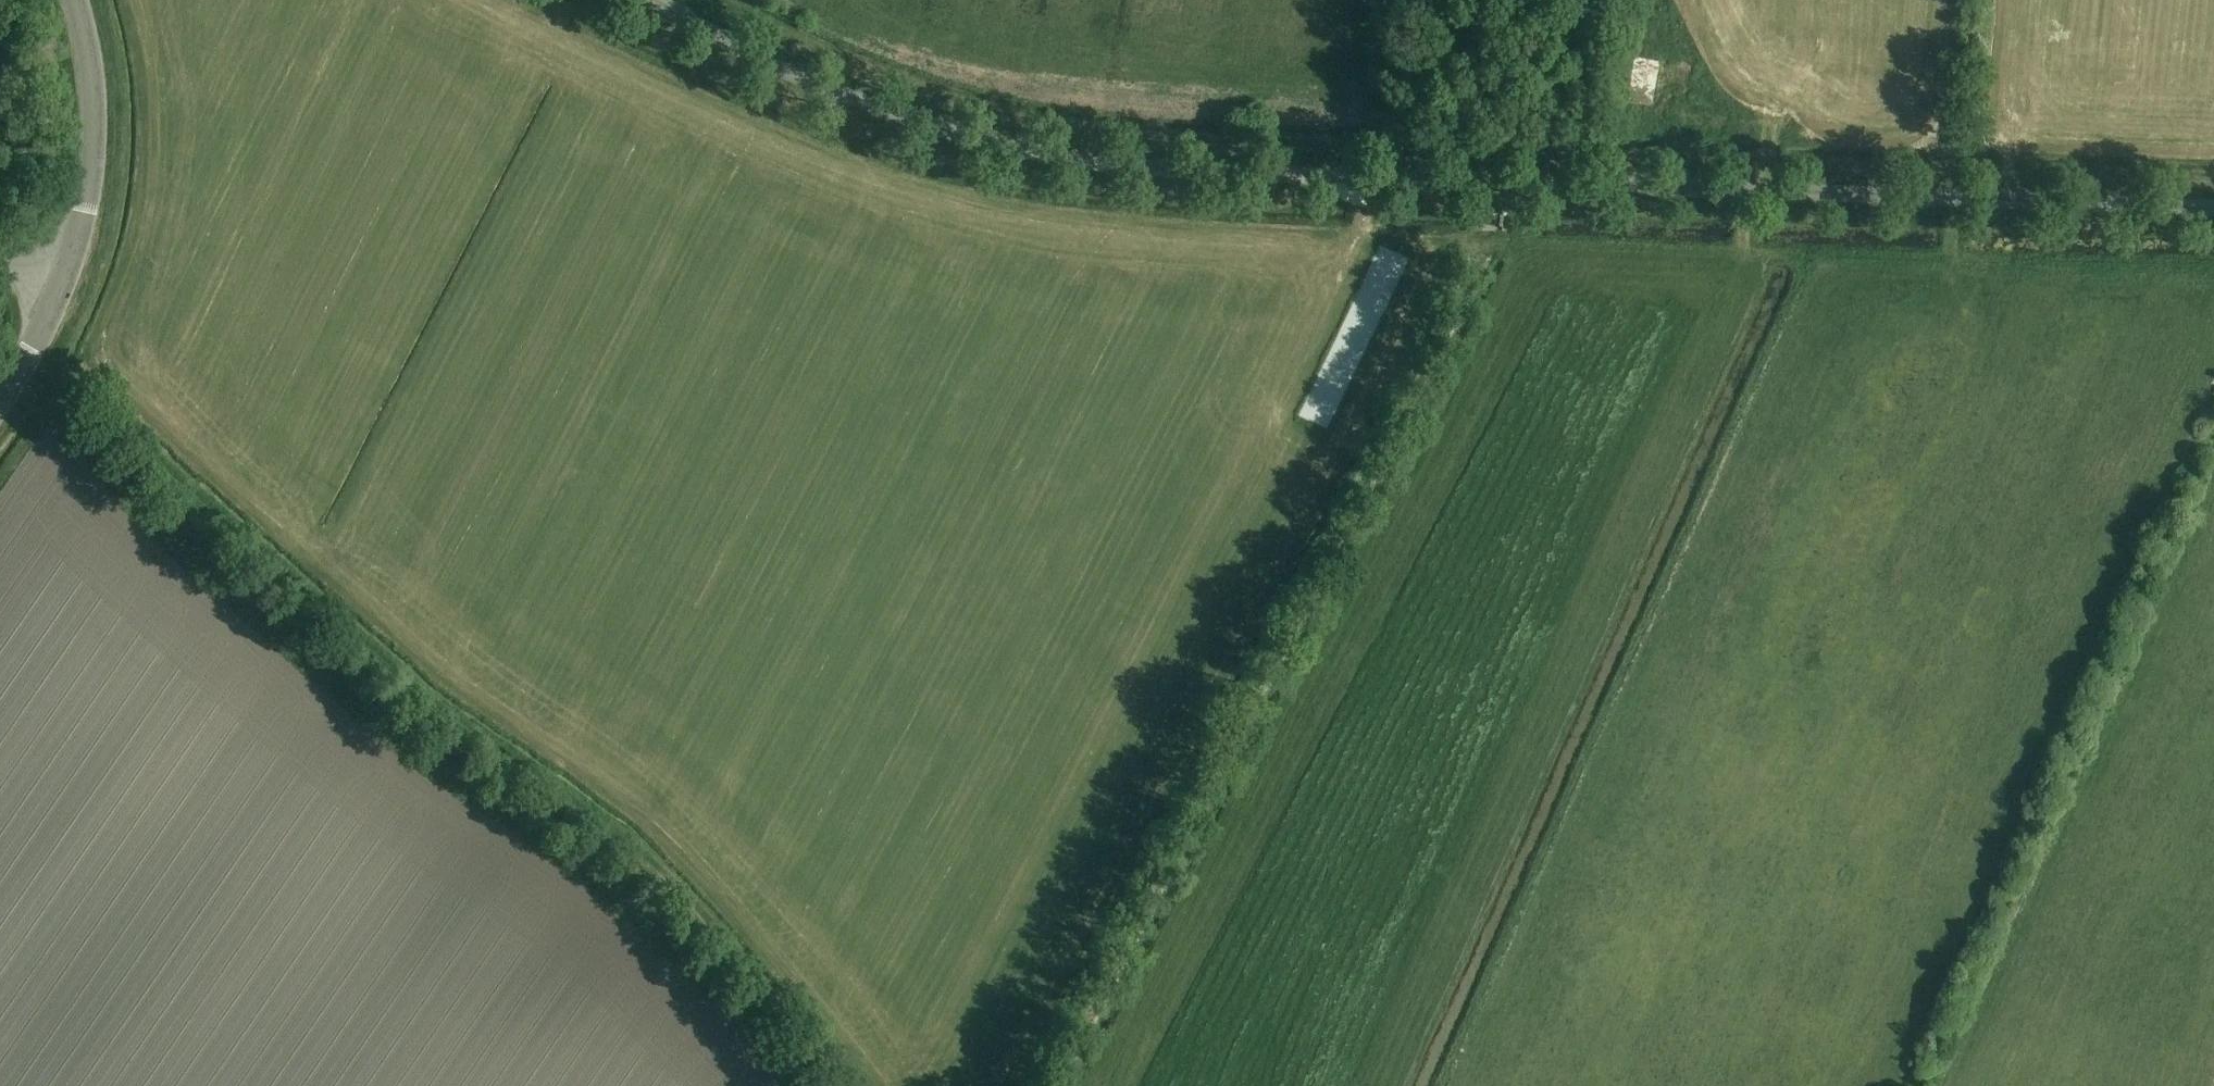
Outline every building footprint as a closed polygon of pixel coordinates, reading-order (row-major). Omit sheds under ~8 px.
[(1660,74),(1633,74),(1632,108),(1659,108),(1660,74)]
